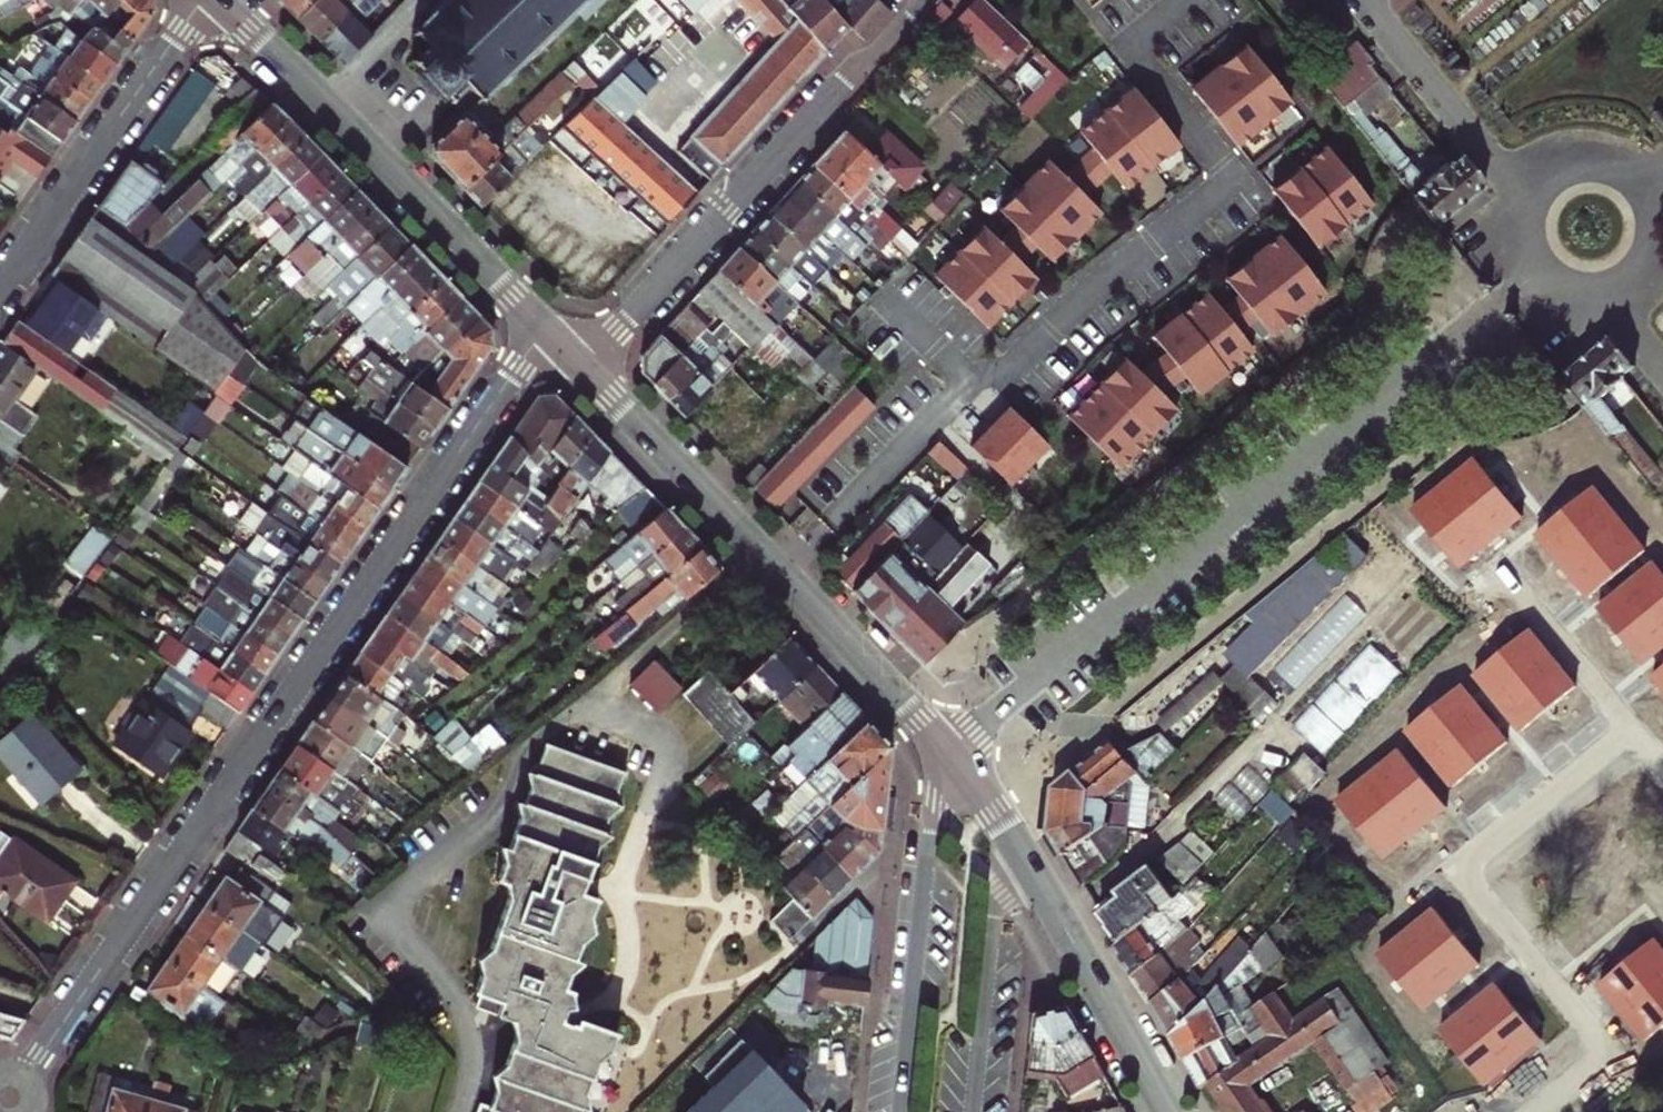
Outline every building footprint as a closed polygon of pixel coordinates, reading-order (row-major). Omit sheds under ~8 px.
[(33,0),(0,0),(0,18),(28,3),(33,0)] [(61,29),(88,0),(33,0),(28,3),(54,24),(61,29)] [(104,19),(121,0),(88,0),(61,29),(66,33),(80,44),(82,42),(104,19)] [(152,13),(153,0),(121,0),(104,19),(131,43),(152,13)] [(295,19),(315,0),(276,0),(295,19)] [(295,19),(320,44),(348,15),(346,13),(359,0),(315,0),(295,19)] [(346,13),(348,15),(320,44),(341,66),(372,35),(359,22),(380,0),(359,0),(346,13)] [(430,8),(431,12),(427,16),(429,18),(417,30),(415,27),(412,29),(415,32),(413,35),(415,36),(417,34),(430,47),(417,61),(409,60),(409,63),(415,63),(419,68),(448,98),(450,103),(453,103),(464,114),(465,113),(466,114),(478,102),(479,103),(481,101),(483,103),(486,101),(484,98),(495,88),(497,89),(501,86),(504,86),(536,56),(534,54),(539,50),(540,52),(572,22),(570,20),(574,16),(576,18),(579,15),(585,22),(607,0),(438,0),(430,8)] [(627,129),(646,108),(638,101),(740,4),(737,0),(696,0),(690,6),(602,90),(593,98),(627,129)] [(740,4),(763,30),(777,42),(797,19),(780,0),(737,0),(740,4)] [(849,26),(838,15),(825,0),(780,0),(797,19),(826,51),(849,26)] [(849,26),(864,40),(889,12),(877,0),(825,0),(838,15),(849,26)] [(982,0),(972,0),(952,21),(992,60),(1017,34),(982,0)] [(1462,21),(1470,15),(1460,0),(1447,0),(1462,21)] [(114,66),(131,43),(104,19),(82,42),(114,66)] [(797,19),(777,42),(676,152),(708,180),(826,51),(797,19)] [(102,84),(114,66),(82,42),(80,44),(66,33),(53,49),(102,84)] [(1353,40),(1311,76),(1409,195),(1433,225),(1485,183),(1461,155),(1449,164),(1446,160),(1422,180),(1367,114),(1390,94),(1366,65),(1371,61),(1353,40)] [(89,103),(102,84),(53,49),(43,42),(29,62),(89,103)] [(1244,47),(1189,90),(1234,147),(1289,104),(1244,47)] [(75,123),(89,103),(29,62),(16,81),(20,85),(75,123)] [(1053,69),(1016,111),(1027,121),(1065,80),(1053,69)] [(143,140),(164,155),(213,85),(192,70),(143,140)] [(584,72),(574,82),(591,100),(593,98),(602,90),(584,72)] [(16,90),(20,85),(16,81),(5,74),(1,80),(16,90)] [(213,102),(225,114),(252,89),(239,77),(213,102)] [(75,123),(20,85),(16,90),(1,80),(0,79),(0,128),(6,133),(9,128),(51,158),(75,123)] [(227,144),(229,142),(268,104),(252,89),(225,114),(211,128),(227,144)] [(1177,147),(1132,90),(1077,133),(1089,149),(1099,161),(1108,172),(1122,190),(1177,147)] [(591,100),(561,129),(667,225),(697,193),(665,164),(627,129),(593,98),(591,100)] [(218,183),(222,179),(283,118),(268,104),(229,142),(232,144),(196,180),(203,188),(213,178),(218,183)] [(537,117),(527,106),(500,132),(500,138),(494,143),(466,114),(465,113),(464,114),(432,145),(430,155),(462,187),(519,133),(537,117)] [(254,183),(272,166),(302,136),(283,118),(222,179),(239,197),(254,183)] [(0,128),(0,176),(11,159),(37,177),(51,158),(9,128),(6,133),(0,128)] [(480,206),(537,152),(519,133),(462,187),(480,206)] [(842,133),(813,165),(888,235),(889,237),(892,239),(908,254),(915,245),(876,209),(896,185),(901,189),(919,170),(886,139),(869,157),(842,133)] [(250,220),(258,213),(321,153),(302,136),(272,166),(254,183),(239,197),(234,203),(250,220)] [(1099,161),(1089,149),(1075,162),(1095,185),(1098,182),(1108,172),(1099,161)] [(1325,149),(1270,192),(1315,249),(1370,206),(1325,149)] [(708,180),(676,152),(665,164),(697,193),(708,180)] [(250,220),(267,239),(338,171),(321,153),(258,213),(250,220)] [(157,179),(162,182),(169,172),(145,155),(136,167),(144,165),(155,172),(157,179)] [(1060,176),(1046,161),(996,211),(1011,226),(1022,237),(1033,248),(1048,263),(1097,213),(1083,198),(1072,187),(1060,176)] [(96,209),(123,227),(146,203),(165,184),(162,182),(157,179),(155,172),(144,165),(136,167),(128,162),(96,209)] [(1075,162),(1060,176),(1072,187),(1083,198),(1093,188),(1095,185),(1075,162)] [(888,235),(813,165),(797,182),(844,227),(855,236),(865,246),(870,241),(878,248),(889,237),(888,235)] [(284,256),(287,253),(355,189),(338,171),(267,239),(284,256)] [(137,237),(151,251),(185,216),(209,193),(203,188),(196,180),(160,215),(146,203),(123,227),(137,237)] [(844,227),(797,182),(782,198),(840,253),(850,262),(865,246),(855,236),(844,227)] [(287,253),(304,271),(372,206),(355,189),(287,253)] [(834,258),(840,253),(782,198),(767,215),(815,260),(824,249),(834,258)] [(946,212),(931,198),(922,208),(937,222),(946,212)] [(321,290),(328,283),(390,224),(372,206),(304,271),(321,290)] [(153,344),(196,298),(183,284),(168,268),(151,251),(137,237),(123,227),(96,209),(51,274),(111,315),(153,344)] [(752,231),(810,285),(816,278),(806,269),(815,260),(767,215),(752,231)] [(168,268),(183,253),(203,234),(185,216),(151,251),(168,268)] [(328,283),(347,303),(408,244),(390,224),(328,283)] [(1022,237),(1011,226),(1003,234),(1025,256),(1028,253),(1033,248),(1022,237)] [(932,277),(983,328),(1032,278),(1018,264),(1007,253),(996,242),(981,227),(932,277)] [(804,291),(810,285),(752,231),(738,247),(786,292),(795,282),(804,291)] [(1025,256),(1003,234),(996,242),(1007,253),(1018,264),(1023,259),(1025,256)] [(1322,295),(1277,238),(1222,281),(1235,297),(1245,310),(1255,322),(1268,338),(1322,295)] [(347,303),(365,321),(426,262),(408,244),(347,303)] [(795,301),(786,292),(738,247),(717,270),(776,325),(797,303),(795,301)] [(824,269),(834,258),(824,249),(815,260),(824,269)] [(183,284),(199,269),(183,253),(168,268),(183,284)] [(858,280),(863,275),(852,264),(850,262),(840,253),(834,258),(858,280)] [(196,298),(201,303),(227,277),(210,258),(199,269),(183,284),(196,298)] [(816,278),(824,269),(815,260),(806,269),(816,278)] [(382,339),(384,337),(442,279),(426,262),(365,321),(382,339)] [(724,321),(735,332),(751,346),(753,349),(774,328),(776,325),(717,270),(698,292),(719,311),(716,314),(724,321)] [(313,298),(321,290),(304,271),(296,279),(313,298)] [(93,341),(111,315),(51,274),(39,292),(43,294),(48,297),(35,317),(74,343),(81,333),(93,341)] [(396,338),(406,350),(460,298),(442,279),(384,337),(390,343),(396,338)] [(795,301),(804,291),(795,282),(786,292),(795,301)] [(719,311),(698,292),(687,303),(708,322),(716,314),(719,311)] [(26,329),(35,317),(48,297),(43,294),(22,326),(26,329)] [(1218,311),(1205,295),(1150,338),(1163,355),(1173,367),(1182,379),(1195,395),(1250,352),(1237,336),(1227,323),(1218,311)] [(1230,302),(1227,304),(1246,329),(1255,322),(1245,310),(1235,297),(1230,302)] [(224,372),(241,346),(201,303),(196,298),(153,344),(210,393),(224,372)] [(430,363),(442,351),(478,317),(460,298),(406,350),(404,352),(409,357),(417,349),(430,363)] [(652,384),(710,324),(708,322),(687,303),(640,355),(641,372),(652,384)] [(805,311),(797,303),(776,325),(774,328),(782,335),(805,311)] [(1223,307),(1218,311),(1227,323),(1237,336),(1246,329),(1227,304),(1223,307)] [(66,357),(74,343),(35,317),(26,329),(66,357)] [(428,393),(448,408),(491,346),(490,329),(478,317),(442,351),(450,358),(428,393)] [(710,324),(652,384),(668,400),(722,345),(735,332),(724,321),(715,329),(710,324)] [(66,357),(26,329),(22,326),(17,323),(16,322),(0,344),(0,347),(31,368),(39,373),(98,413),(114,390),(66,357)] [(867,369),(835,339),(814,361),(796,344),(794,346),(782,335),(774,328),(753,349),(773,368),(786,354),(805,371),(798,378),(830,408),(851,386),(867,369)] [(1662,505),(1662,462),(1656,468),(1599,398),(1623,377),(1621,375),(1633,364),(1609,336),(1558,377),(1582,407),(1616,448),(1626,460),(1662,505)] [(722,345),(668,401),(683,417),(733,365),(721,354),(725,349),(722,345)] [(31,368),(0,347),(0,365),(22,381),(31,368)] [(1154,362),(1151,364),(1162,379),(1170,389),(1182,379),(1173,367),(1163,355),(1154,362)] [(448,408),(428,393),(418,386),(411,381),(390,366),(379,358),(365,379),(434,428),(448,408)] [(1122,359),(1064,418),(1115,469),(1173,411),(1160,397),(1147,385),(1137,375),(1122,359)] [(1147,367),(1137,375),(1147,385),(1160,397),(1170,389),(1162,379),(1151,364),(1147,367)] [(22,381),(0,365),(0,385),(21,399),(39,373),(31,368),(22,381)] [(212,394),(223,402),(238,381),(224,372),(210,393),(212,394)] [(411,381),(418,386),(422,381),(416,377),(411,381)] [(422,445),(434,428),(365,379),(363,378),(357,385),(376,399),(370,409),(372,411),(422,445)] [(15,407),(21,399),(0,385),(0,424),(20,438),(33,420),(15,407)] [(871,406),(851,386),(830,408),(797,442),(816,461),(871,406)] [(175,450),(183,437),(114,390),(98,413),(167,461),(175,450)] [(199,413),(215,424),(228,405),(223,402),(212,394),(199,413)] [(538,466),(542,460),(573,415),(554,395),(537,396),(509,437),(538,466)] [(1047,444),(1009,407),(970,446),(1008,484),(1047,444)] [(1601,460),(1606,456),(1616,448),(1582,407),(1567,418),(1601,460)] [(392,489),(406,469),(356,434),(319,408),(304,428),(392,489)] [(406,469),(422,445),(372,411),(356,434),(406,469)] [(549,477),(555,483),(589,432),(573,415),(542,460),(554,468),(549,477)] [(20,438),(0,424),(0,464),(2,466),(10,471),(20,457),(11,450),(20,438)] [(378,509),(392,489),(304,428),(290,448),(378,509)] [(616,508),(642,487),(589,432),(555,483),(557,486),(545,504),(558,521),(586,482),(606,497),(601,503),(612,511),(616,508)] [(973,456),(949,433),(938,444),(946,452),(961,467),(973,456)] [(477,482),(511,505),(538,466),(509,437),(477,482)] [(1228,702),(1257,727),(1497,477),(1461,441),(1356,527),(1377,549),(1249,680),(1236,693),(1228,702)] [(816,461),(797,442),(768,473),(753,489),(771,508),(782,496),(816,461)] [(365,527),(378,509),(290,448),(277,467),(283,471),(365,527)] [(1616,448),(1606,456),(1615,468),(1626,460),(1616,448)] [(162,468),(174,476),(181,466),(186,458),(175,450),(167,461),(162,468)] [(961,467),(946,452),(927,471),(914,467),(910,470),(925,486),(940,500),(966,473),(961,467)] [(966,473),(1000,508),(1009,493),(973,456),(961,467),(966,473)] [(226,496),(231,489),(186,458),(181,466),(226,496)] [(743,479),(753,489),(768,473),(759,463),(743,479)] [(150,486),(162,494),(174,476),(162,468),(150,486)] [(910,496),(927,513),(940,500),(925,486),(910,470),(897,483),(903,489),(827,567),(834,574),(910,496)] [(352,546),(365,527),(283,471),(270,490),(281,497),(352,546)] [(529,531),(518,523),(524,514),(511,505),(477,482),(465,500),(523,541),(529,531)] [(165,496),(177,504),(185,493),(172,485),(165,496)] [(134,504),(148,514),(162,494),(150,486),(150,487),(147,486),(134,504)] [(616,508),(628,520),(653,499),(642,487),(616,508)] [(851,592),(917,523),(927,513),(910,496),(834,574),(851,592)] [(339,564),(352,546),(281,497),(268,515),(271,517),(339,564)] [(537,551),(523,541),(465,500),(451,520),(504,555),(510,546),(517,551),(515,554),(528,563),(537,551)] [(122,522),(138,533),(151,515),(148,514),(134,504),(122,522)] [(551,532),(558,521),(545,504),(534,520),(551,532)] [(619,581),(682,528),(663,509),(601,561),(619,581)] [(327,582),(339,564),(271,517),(258,534),(327,582)] [(524,568),(504,555),(451,520),(438,539),(488,576),(495,564),(503,570),(525,586),(536,576),(524,568)] [(524,568),(536,576),(588,532),(579,520),(557,549),(544,540),(537,551),(528,563),(524,568)] [(951,559),(917,523),(851,592),(886,628),(951,559)] [(619,615),(669,574),(701,548),(682,528),(619,581),(615,584),(623,593),(610,604),(619,615)] [(314,601),(327,582),(258,534),(255,533),(244,549),(255,557),(254,559),(314,601)] [(1342,535),(1255,625),(1277,647),(1365,556),(1342,535)] [(496,595),(482,585),(488,576),(438,539),(424,559),(477,597),(489,605),(496,595)] [(673,590),(682,600),(719,569),(701,548),(669,574),(589,640),(602,654),(653,608),(673,590)] [(301,619),(314,601),(254,559),(255,557),(244,549),(230,570),(301,619)] [(999,586),(961,549),(951,559),(886,628),(923,667),(987,597),(992,605),(1014,592),(1025,582),(1019,574),(999,586)] [(83,577),(94,584),(107,566),(96,558),(83,577)] [(472,605),(477,597),(424,559),(411,578),(484,630),(492,619),(472,605)] [(488,576),(495,581),(503,570),(495,564),(488,576)] [(289,637),(301,619),(230,570),(217,588),(289,637)] [(482,585),(496,595),(503,586),(495,581),(488,576),(482,585)] [(70,594),(88,607),(100,589),(94,584),(83,577),(70,594)] [(478,640),(484,630),(411,578),(399,595),(452,633),(457,626),(478,640)] [(276,655),(289,637),(217,588),(205,606),(208,608),(216,613),(276,655)] [(653,608),(661,617),(682,600),(673,590),(653,608)] [(452,633),(399,595),(386,614),(439,652),(452,633)] [(264,673),(276,655),(216,613),(208,608),(205,606),(193,625),(196,627),(264,673)] [(460,681),(469,673),(439,652),(386,614),(374,632),(412,659),(416,651),(428,659),(460,681)] [(1247,678),(1277,647),(1255,625),(1225,655),(1236,667),(1247,678)] [(251,692),(264,673),(196,627),(188,637),(186,636),(181,644),(186,647),(251,692)] [(429,702),(437,692),(417,678),(415,680),(404,673),(412,659),(374,632),(358,654),(418,695),(429,702)] [(13,635),(10,635),(3,638),(0,642),(0,662),(13,635)] [(775,702),(786,691),(812,666),(786,638),(749,674),(775,702)] [(1329,754),(1408,670),(1376,640),(1297,724),(1329,754)] [(239,709),(251,692),(186,647),(173,666),(177,668),(178,667),(208,688),(210,689),(239,709)] [(412,659),(422,666),(428,659),(416,651),(412,659)] [(413,702),(418,695),(358,654),(344,675),(390,707),(400,693),(413,702)] [(157,680),(195,706),(208,688),(178,667),(177,668),(173,666),(168,662),(157,680)] [(651,666),(626,689),(653,718),(677,694),(651,666)] [(807,722),(811,718),(837,693),(812,666),(786,691),(775,702),(800,729),(801,728),(807,722)] [(1236,693),(1249,680),(1247,678),(1236,667),(1223,680),(1236,693)] [(753,723),(706,674),(678,700),(725,750),(753,723)] [(402,734),(386,722),(394,710),(390,707),(344,675),(328,699),(347,711),(349,708),(367,721),(366,724),(386,741),(393,747),(402,734)] [(190,730),(182,725),(195,706),(157,680),(112,745),(158,777),(190,730)] [(198,708),(226,728),(239,709),(210,689),(198,708)] [(394,710),(403,717),(413,702),(400,693),(390,707),(394,710)] [(792,793),(803,782),(865,722),(837,693),(811,718),(807,722),(801,728),(800,729),(781,747),(789,757),(785,762),(776,770),(772,774),(792,793)] [(371,763),(386,741),(366,724),(367,721),(349,708),(347,711),(328,699),(312,721),(360,754),(371,763)] [(79,772),(32,717),(0,744),(0,754),(43,802),(79,772)] [(332,771),(342,778),(360,754),(312,721),(295,746),(332,771)] [(789,841),(800,830),(887,747),(865,722),(803,782),(792,793),(767,818),(789,841)] [(1109,741),(1070,773),(1086,791),(1124,760),(1138,773),(1149,783),(1177,754),(1160,736),(1120,754),(1109,741)] [(470,776),(486,762),(467,740),(448,756),(470,776)] [(765,759),(776,770),(785,762),(789,757),(781,747),(779,745),(765,759)] [(360,804),(350,797),(326,781),(332,771),(295,746),(279,770),(340,813),(349,820),(360,804)] [(848,879),(876,852),(889,748),(887,747),(800,830),(848,879)] [(582,1096),(593,1065),(608,1053),(614,1034),(577,1021),(576,1026),(569,1024),(568,1027),(561,1026),(562,1022),(560,1022),(563,1010),(571,1011),(570,993),(563,990),(568,974),(580,963),(573,961),(577,945),(590,935),(587,919),(593,901),(578,897),(594,849),(606,838),(598,835),(604,819),(616,809),(613,793),(619,776),(540,749),(534,765),(521,777),(524,793),(519,808),(511,806),(515,821),(504,853),(496,851),(499,867),(493,884),(501,886),(503,903),(487,951),(475,962),(478,977),(472,996),(477,998),(473,1012),(510,1024),(513,1040),(504,1068),(492,1079),(495,1096),(489,1111),(478,1107),(477,1111),(586,1111),(582,1096)] [(1128,780),(1138,773),(1124,760),(1086,791),(1070,773),(1052,788),(1048,829),(1081,885),(1110,866),(1125,849),(1128,839),(1133,785),(1131,783),(1128,780)] [(1309,783),(1336,799),(1345,785),(1317,768),(1309,783)] [(366,843),(335,821),(340,813),(279,770),(265,790),(321,828),(356,857),(366,843)] [(326,781),(350,797),(357,788),(342,778),(332,771),(326,781)] [(1128,839),(1152,831),(1145,829),(1149,783),(1138,773),(1128,780),(1131,783),(1133,785),(1128,839)] [(1271,791),(1294,811),(1304,820),(1320,803),(1287,773),(1271,791)] [(356,857),(321,828),(265,790),(252,809),(284,830),(316,852),(321,847),(343,863),(364,883),(374,873),(356,857)] [(1271,791),(1263,799),(1286,820),(1294,811),(1271,791)] [(274,844),(284,830),(252,809),(238,829),(259,844),(274,854),(279,847),(274,844)] [(1156,860),(1184,883),(1201,864),(1203,866),(1221,846),(1195,823),(1179,842),(1156,860)] [(224,848),(247,863),(259,844),(238,829),(224,848)] [(828,899),(848,879),(800,830),(789,841),(780,850),(828,899)] [(45,918),(72,879),(13,837),(0,856),(0,886),(45,918)] [(807,920),(828,899),(780,850),(760,869),(787,898),(807,920)] [(1170,894),(1149,865),(1114,892),(1119,898),(1099,914),(1117,943),(1168,904),(1164,898),(1170,894)] [(272,908),(268,905),(276,892),(241,866),(232,880),(225,875),(205,905),(251,938),(252,938),(272,908)] [(823,1002),(861,1004),(874,878),(832,920),(827,974),(790,971),(761,1001),(774,1014),(800,1016),(804,1021),(817,1022),(822,1016),(823,1002)] [(1180,918),(1183,922),(1186,919),(1181,915),(1194,907),(1187,900),(1190,896),(1184,890),(1181,894),(1168,904),(1117,943),(1110,948),(1130,977),(1160,956),(1152,945),(1180,918)] [(764,919),(785,941),(807,920),(787,898),(764,919)] [(251,938),(205,905),(186,932),(233,964),(251,938)] [(1160,956),(1179,939),(1188,929),(1183,922),(1180,918),(1152,945),(1160,956)] [(1263,935),(1271,944),(1286,930),(1276,921),(1263,935)] [(233,964),(186,932),(167,961),(218,996),(237,967),(233,964)] [(1196,1012),(1169,1035),(1198,1088),(1206,1083),(1239,1059),(1230,1047),(1245,1036),(1250,1032),(1239,1016),(1253,1006),(1239,985),(1281,956),(1271,944),(1263,935),(1251,949),(1208,997),(1199,1008),(1196,1012)] [(1179,939),(1160,956),(1130,977),(1148,1005),(1151,1004),(1182,981),(1192,970),(1197,965),(1179,939)] [(1200,983),(1208,997),(1251,949),(1240,939),(1200,983)] [(204,1008),(208,1011),(218,996),(167,961),(147,990),(152,993),(143,1009),(179,1034),(188,1019),(194,1023),(204,1008)] [(1199,1008),(1208,997),(1200,983),(1192,970),(1182,981),(1199,1008)] [(1199,1008),(1182,981),(1151,1004),(1169,1035),(1196,1012),(1199,1008)] [(1337,991),(1324,999),(1374,1071),(1385,1063),(1337,991)] [(1253,1006),(1239,1016),(1250,1032),(1245,1036),(1254,1049),(1239,1059),(1206,1083),(1221,1104),(1247,1086),(1312,1041),(1355,1102),(1350,1106),(1355,1111),(1372,1111),(1392,1098),(1374,1071),(1324,999),(1293,1022),(1273,993),(1253,1006)] [(1063,1007),(1030,1014),(1024,1069),(1051,1072),(1068,1101),(1105,1081),(1063,1007)] [(9,1041),(24,1019),(0,1012),(0,1039),(9,1041)] [(352,1040),(387,1049),(394,1024),(359,1014),(352,1040)] [(308,1036),(327,1029),(306,1015),(297,1029),(308,1036)] [(164,1043),(175,1052),(179,1039),(167,1031),(164,1043)] [(664,1111),(814,1111),(741,1034),(661,1109),(664,1111)] [(142,1074),(154,1077),(159,1060),(147,1057),(142,1074)] [(151,1088),(98,1074),(87,1111),(144,1111),(151,1088)] [(1227,1111),(1236,1111),(1256,1098),(1247,1086),(1221,1104),(1227,1111)] [(204,1105),(186,1099),(183,1108),(167,1105),(170,1093),(151,1088),(144,1111),(202,1111),(204,1105)] [(1256,1098),(1236,1111),(1266,1111),(1256,1098)]
